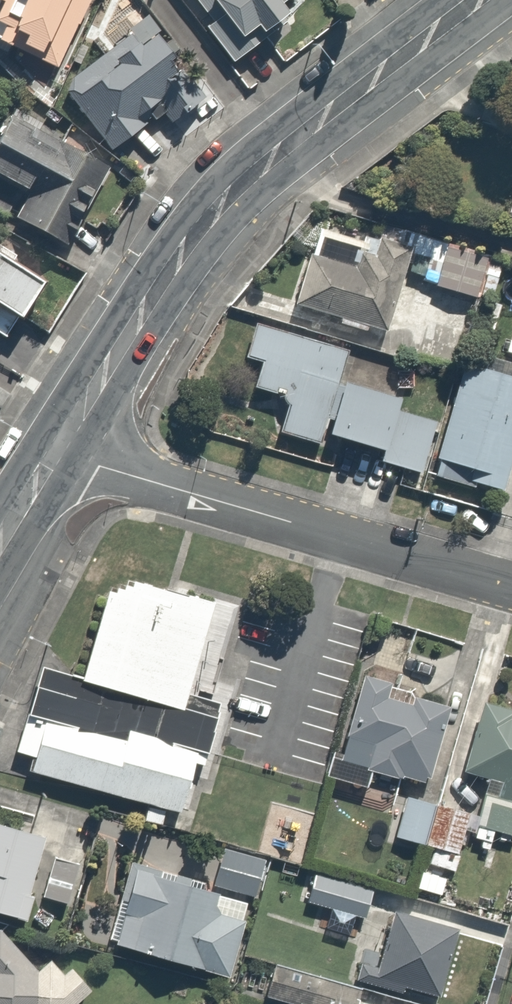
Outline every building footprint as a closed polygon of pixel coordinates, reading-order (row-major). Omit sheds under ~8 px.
[(51,69),(87,0),(0,0),(0,42),(51,69)] [(209,14),(197,24),(223,59),(264,28),(260,23),(256,18),(243,0),(199,0),(209,14)] [(275,0),(243,0),(256,18),(260,23),(280,8),(274,0),(275,0)] [(60,74),(102,144),(157,111),(161,118),(195,97),(174,62),(164,68),(139,26),(60,74)] [(0,109),(0,221),(52,250),(99,164),(0,109)] [(369,248),(342,263),(302,249),(286,298),(380,330),(408,247),(374,235),(369,248)] [(442,243),(430,284),(470,296),(472,289),(491,295),(498,271),(482,266),(485,256),(442,243)] [(3,336),(37,278),(0,257),(0,334),(3,336)] [(413,471),(431,418),(331,386),(342,351),(244,319),(232,355),(250,361),(242,384),(283,397),(273,430),(311,442),(316,427),(376,446),(372,458),(413,471)] [(430,477),(466,487),(469,479),(498,487),(511,438),(511,380),(454,364),(428,456),(435,458),(430,477)] [(85,678),(43,666),(19,752),(37,757),(34,771),(181,812),(195,761),(205,763),(221,704),(187,694),(212,602),(135,581),(134,587),(127,585),(126,590),(118,588),(116,592),(110,590),(85,678)] [(328,776),(369,788),(374,772),(404,780),(405,777),(426,782),(427,779),(432,780),(452,708),(418,698),(415,707),(388,700),(393,684),(366,677),(344,755),(335,752),(328,776)] [(511,835),(511,711),(487,704),(468,770),(494,777),(480,826),(511,835)] [(409,798),(398,837),(426,845),(437,806),(409,798)] [(470,814),(439,806),(428,845),(459,854),(470,814)] [(28,922),(35,899),(29,897),(46,839),(0,825),(0,914),(28,922)] [(225,848),(214,886),(256,897),(266,860),(225,848)] [(78,864),(55,858),(43,897),(66,904),(78,864)] [(206,883),(132,861),(109,940),(116,942),(115,946),(231,980),(249,921),(244,920),(249,904),(207,891),(206,883)] [(447,879),(423,872),(418,888),(442,896),(447,879)] [(373,891),(316,875),(309,902),(366,917),(373,891)] [(441,997),(460,930),(395,912),(384,953),(365,947),(356,981),(404,994),(406,987),(441,997)] [(0,933),(0,1003),(65,1003),(62,1001),(80,986),(62,964),(56,968),(44,954),(29,967),(0,933)] [(266,998),(286,1003),(359,1003),(363,990),(276,965),(266,998)]
